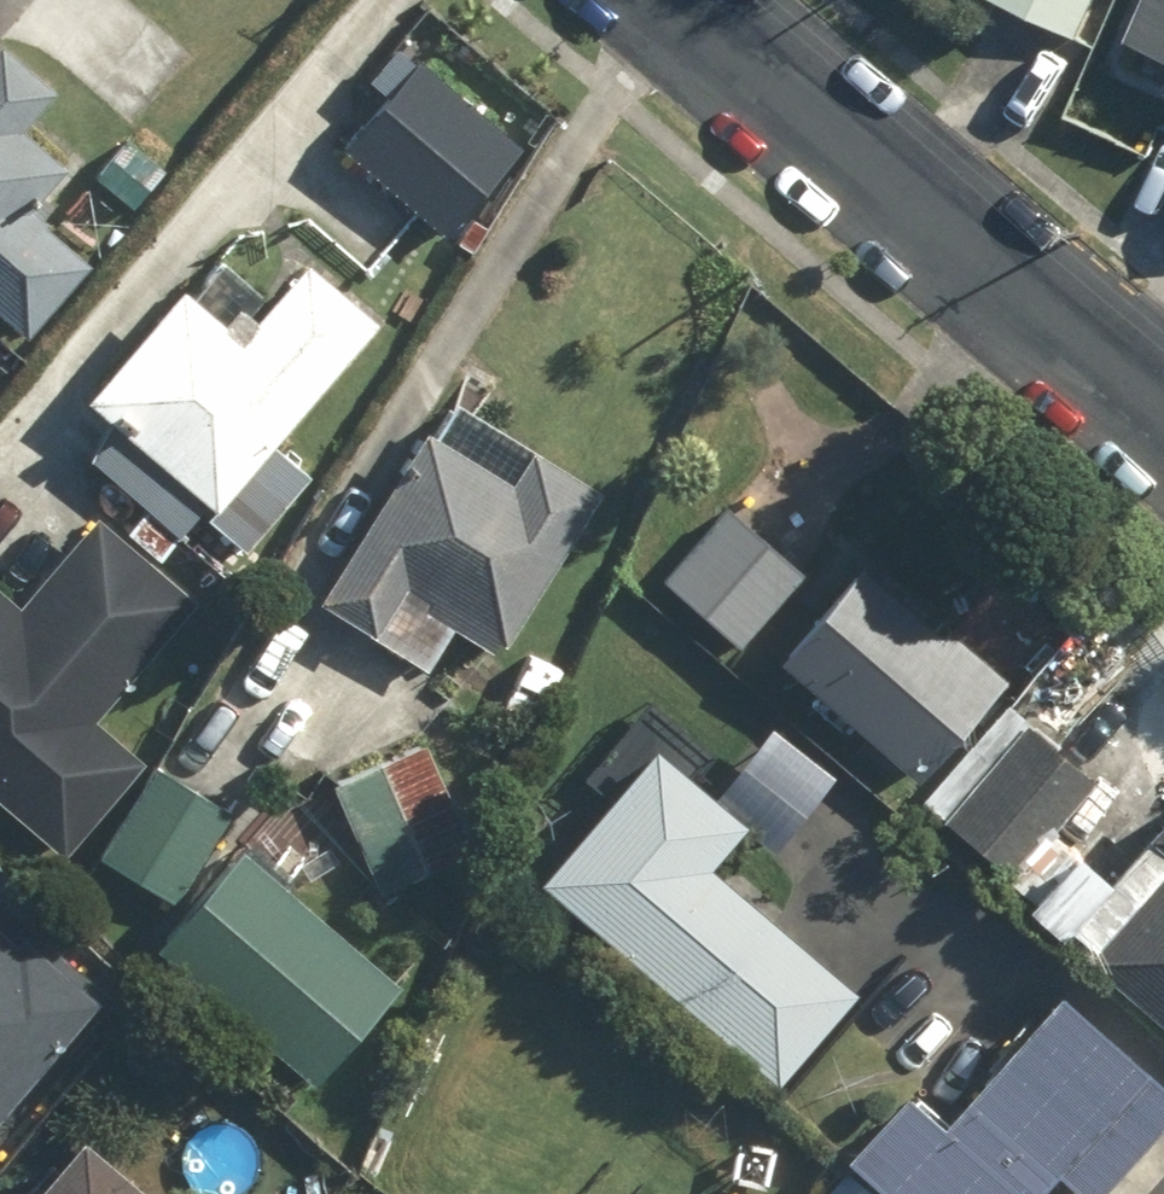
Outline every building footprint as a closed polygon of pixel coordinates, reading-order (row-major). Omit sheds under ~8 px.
[(990,0),(1078,41),(1097,0),(990,0)] [(1135,46),(1163,57),(1163,0),(1153,0),(1135,46)] [(22,347),(90,270),(34,220),(71,179),(25,138),(58,101),(2,51),(0,54),(0,328),(22,347)] [(166,177),(128,142),(95,178),(133,213),(166,177)] [(375,328),(305,269),(256,326),(237,311),(223,327),(182,292),(83,408),(210,516),(204,523),(241,554),(312,471),(277,442),(375,328)] [(316,608),(428,677),(454,635),(493,659),(596,491),(445,398),(316,608)] [(732,508),(666,580),(740,648),(806,576),(732,508)] [(194,606),(97,520),(19,608),(0,591),(0,806),(61,860),(144,766),(93,722),(194,606)] [(853,560),(767,659),(910,782),(996,683),(853,560)] [(1011,880),(1092,782),(1022,724),(941,821),(1011,880)] [(716,795),(654,745),(533,873),(764,1091),(855,995),(717,865),(745,834),(763,851),(796,816),(743,767),(716,795)] [(427,748),(331,782),(369,891),(466,857),(427,748)] [(231,814),(153,768),(98,860),(177,905),(231,814)] [(1140,836),(1163,858),(1163,809),(1140,836)] [(394,981),(282,887),(291,876),(246,838),(239,846),(152,950),(310,1082),(394,981)] [(1086,956),(1163,1025),(1163,869),(1086,956)] [(103,1007),(0,919),(0,1127),(103,1007)] [(844,1161),(883,1193),(1037,1193),(1053,1176),(1075,1193),(1099,1193),(1163,1118),(1163,1089),(1051,993),(938,1124),(902,1093),(844,1161)] [(76,1143),(33,1193),(138,1193),(76,1143)]
